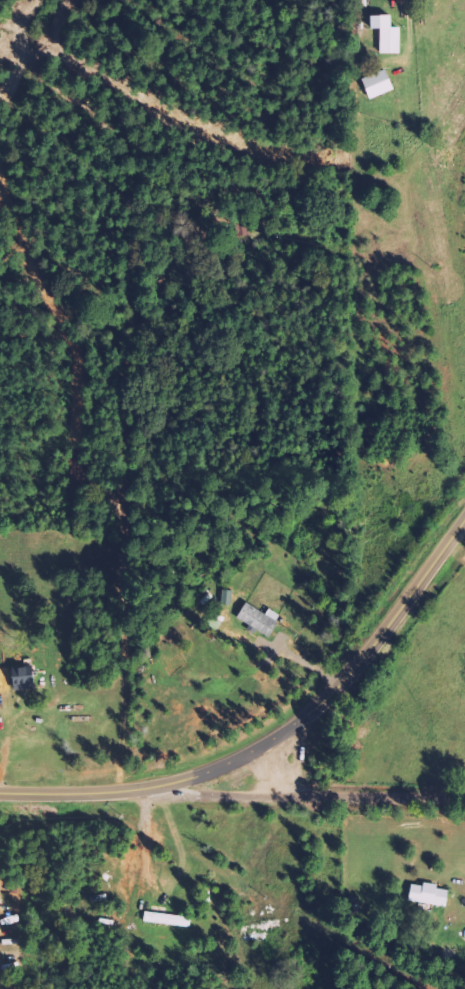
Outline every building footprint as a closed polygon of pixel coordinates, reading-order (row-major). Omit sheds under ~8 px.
[(382,54),(401,54),(401,28),(392,28),(392,16),(371,16),(371,30),(381,30),(382,54)] [(364,78),(369,99),(394,92),(389,71),(364,78)] [(270,609),(268,614),(247,602),(238,618),(271,637),(283,616),(270,609)] [(19,676),(13,676),(13,689),(37,688),(36,666),(18,667),(19,676)] [(412,883),(410,901),(448,905),(450,889),(439,888),(440,884),(425,882),(424,885),(412,883)] [(192,926),(193,916),(147,912),(146,922),(192,926)]
